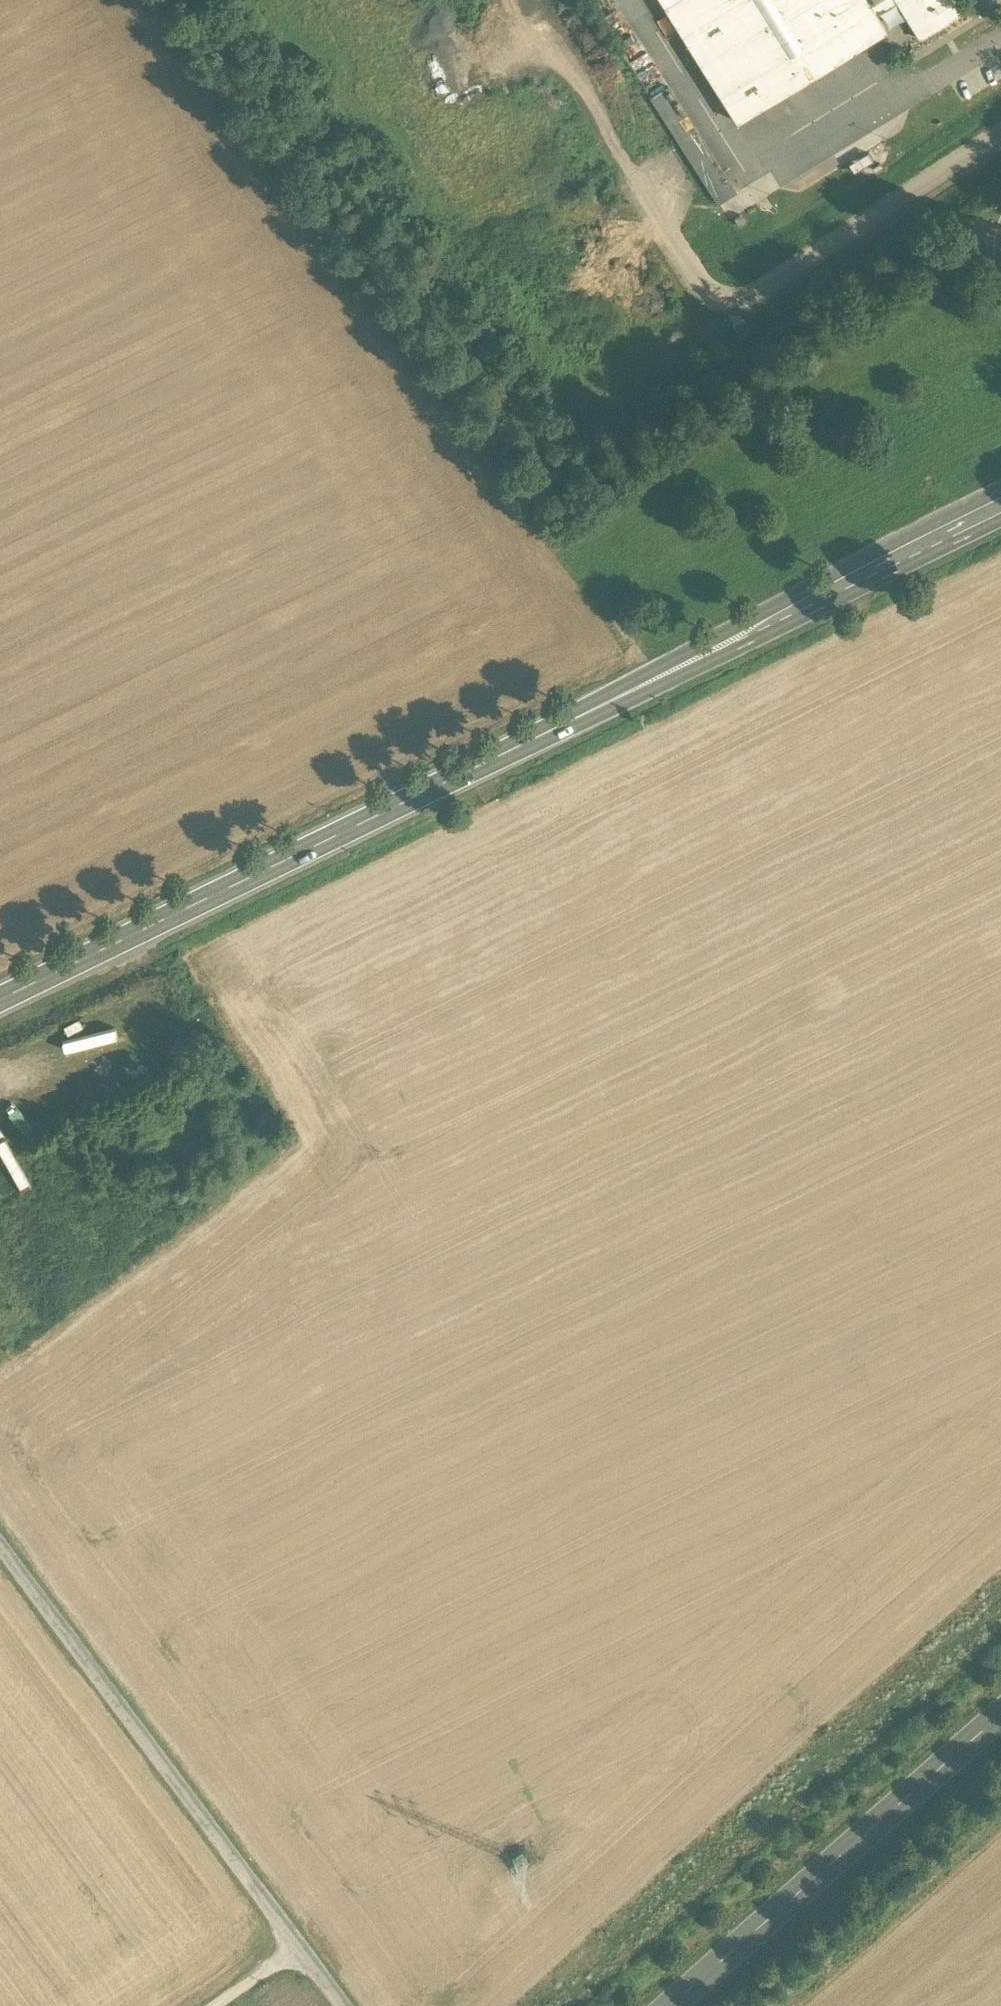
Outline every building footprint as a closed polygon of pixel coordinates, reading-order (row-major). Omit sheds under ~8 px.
[(733,121),(885,29),(867,0),(659,0),(733,121)] [(911,28),(916,36),(920,41),(937,31),(943,27),(960,16),(950,0),(894,0),(911,28)] [(737,196),(668,88),(649,99),(718,207),(737,196)] [(873,164),(868,156),(849,168),(854,176),(862,171),(873,164)] [(876,176),(883,171),(881,167),(874,172),(876,176)] [(739,230),(745,226),(740,218),(734,222),(739,230)]
